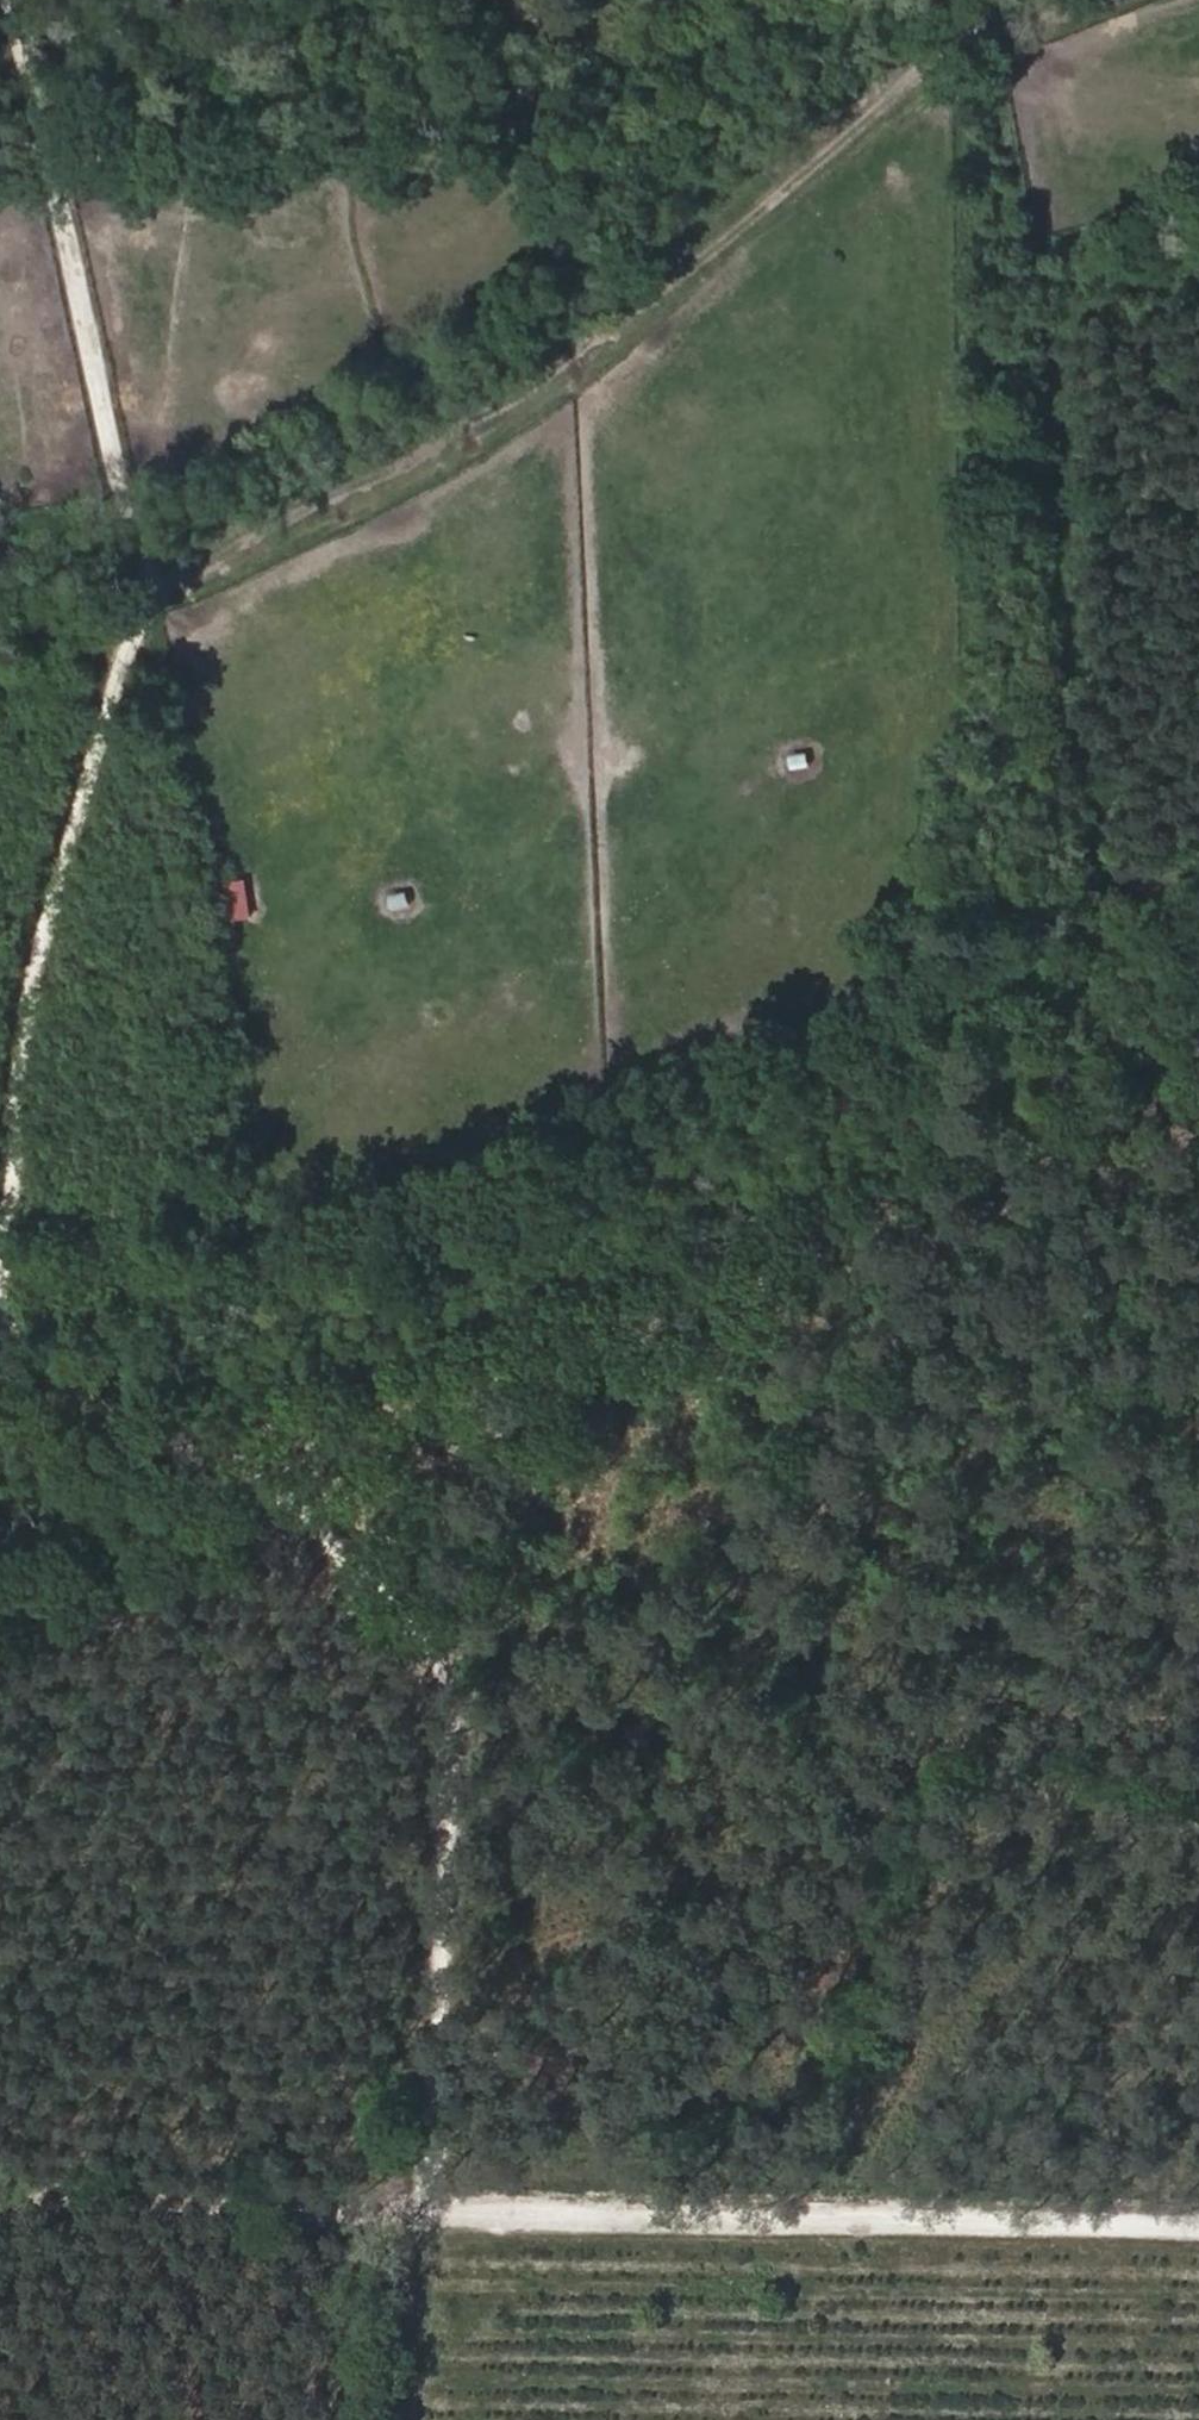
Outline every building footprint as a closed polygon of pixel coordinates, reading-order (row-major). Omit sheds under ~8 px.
[(251,880),(228,883),(233,922),(256,919),(251,880)]
